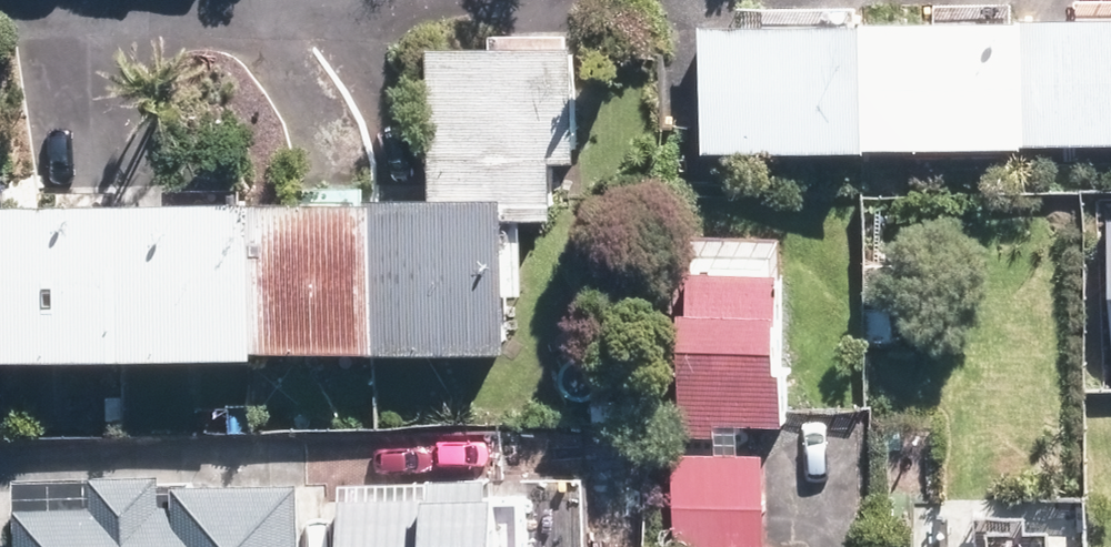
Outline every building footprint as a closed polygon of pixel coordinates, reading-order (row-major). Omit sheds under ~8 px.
[(714,29),(717,154),(1110,147),(1110,22),(714,29)] [(601,45),(450,48),(453,187),(572,185),(571,147),(603,147),(601,45)] [(526,194),(419,196),(423,343),(530,340),(526,194)] [(273,197),(56,205),(61,349),(279,341),(273,197)] [(400,202),(291,205),(296,344),(405,340),(400,202)] [(0,220),(0,345),(38,344),(37,219),(0,220)] [(798,242),(692,239),(686,432),(725,433),(726,409),(793,411),(798,242)] [(673,452),(675,546),(772,546),(770,451),(673,452)] [(39,504),(40,546),(317,546),(315,473),(202,476),(202,499),(172,500),(171,477),(113,479),(114,502),(39,504)] [(342,503),(344,546),(543,546),(541,478),(441,480),(441,500),(342,503)]
